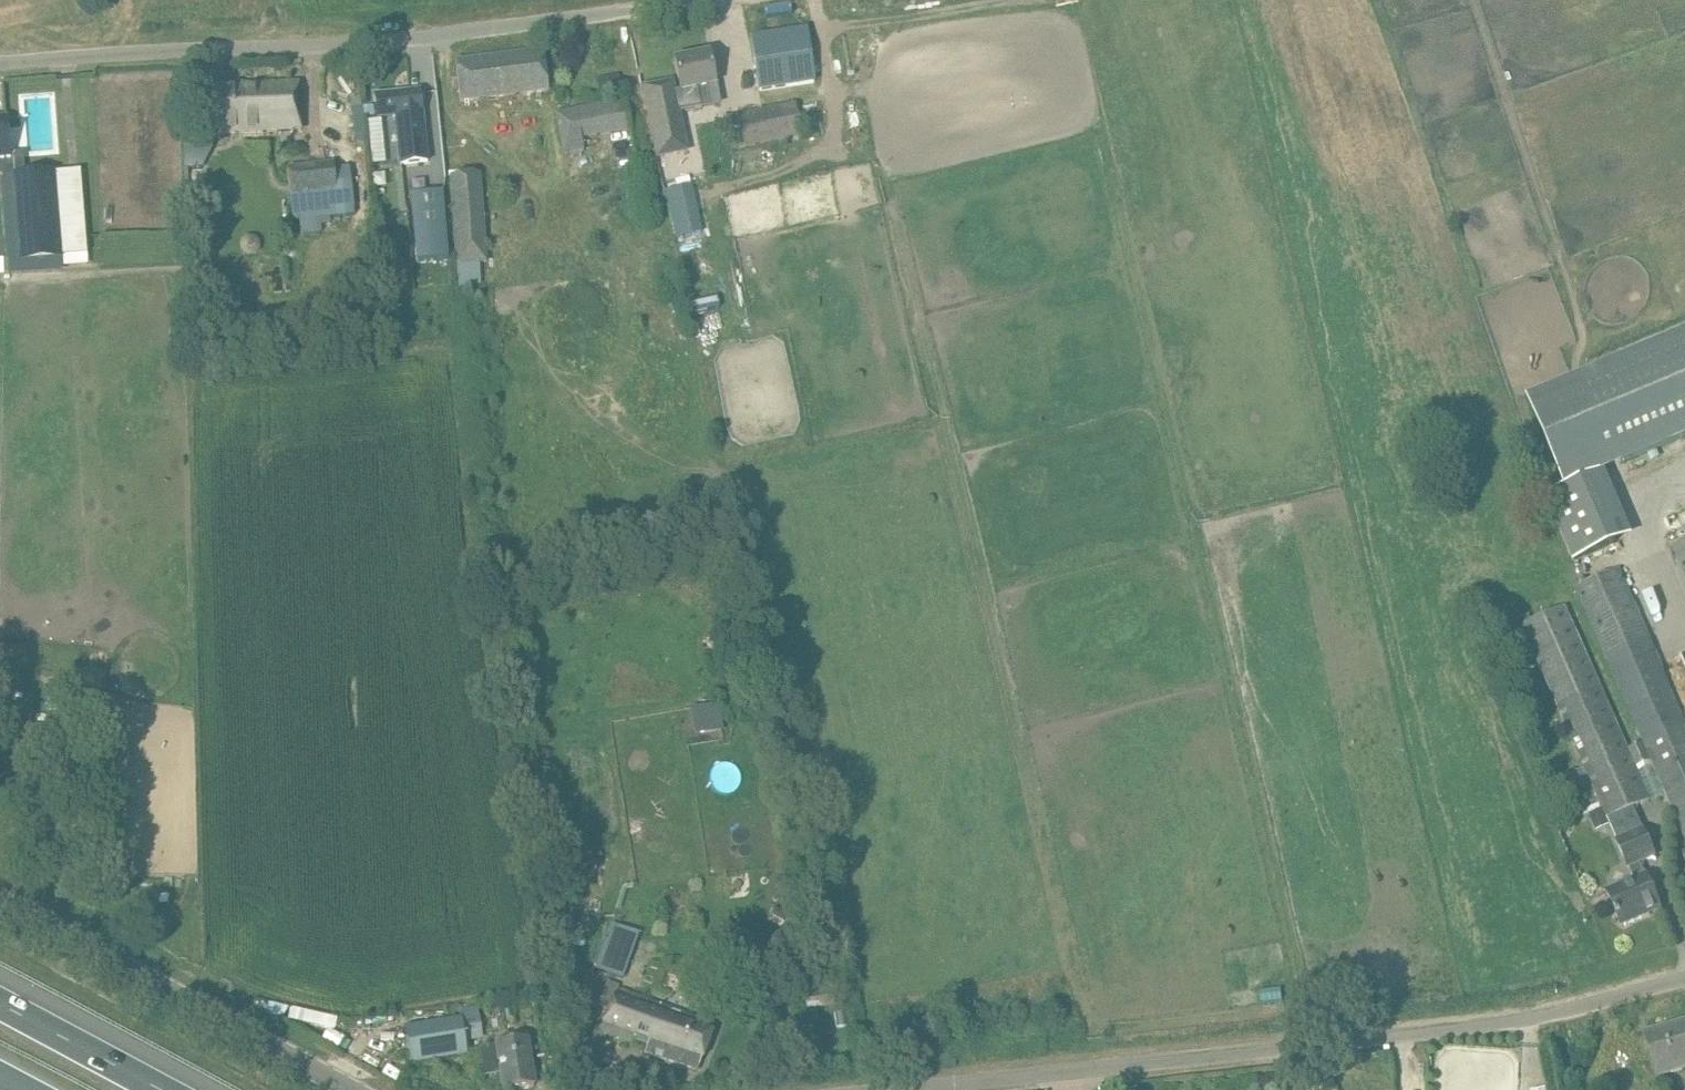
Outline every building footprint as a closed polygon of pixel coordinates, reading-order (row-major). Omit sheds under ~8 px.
[(803,19),(749,29),(760,83),(813,72),(803,19)] [(544,50),(455,62),(461,102),(550,91),(544,50)] [(714,77),(709,55),(675,63),(680,91),(667,94),(665,85),(644,89),(659,157),(683,152),(674,108),(718,99),(714,77)] [(603,79),(606,98),(621,95),(617,77),(603,79)] [(300,132),(299,84),(210,86),(211,132),(211,134),(211,135),(213,135),(300,132)] [(425,139),(420,92),(376,96),(378,118),(396,116),(399,141),(425,139)] [(630,128),(625,101),(557,114),(565,155),(584,151),(581,138),(630,128)] [(802,137),(795,103),(725,117),(732,151),(802,137)] [(364,118),(375,116),(374,105),(363,107),(364,118)] [(10,157),(6,119),(0,120),(0,158),(10,157)] [(373,165),(385,164),(381,120),(368,121),(373,165)] [(202,168),(213,146),(213,135),(211,135),(211,134),(211,132),(183,133),(184,168),(202,168)] [(24,155),(10,157),(0,158),(0,167),(5,171),(7,173),(11,173),(25,171),(24,155)] [(334,163),(287,168),(293,223),(300,222),(301,235),(322,233),(322,226),(331,225),(331,219),(355,216),(350,168),(335,169),(334,163)] [(26,176),(14,177),(21,262),(61,258),(61,265),(87,262),(80,171),(54,173),(26,176)] [(481,194),(480,175),(451,177),(457,265),(486,263),(485,243),(473,244),(469,195),(481,194)] [(442,192),(411,195),(417,262),(448,260),(442,192)] [(1527,398),(1565,488),(1684,437),(1684,330),(1527,398)] [(292,338),(281,339),(282,350),(293,349),(292,338)] [(1672,546),(1684,575),(1684,540),(1672,546)] [(1644,742),(1652,760),(1684,835),(1684,719),(1619,569),(1577,588),(1644,742)] [(1652,760),(1644,742),(1628,749),(1565,607),(1522,626),(1603,808),(1589,814),(1596,831),(1610,825),(1608,819),(1650,800),(1636,767),(1652,760)] [(1655,857),(1644,830),(1617,841),(1628,868),(1629,868),(1635,880),(1607,892),(1622,927),(1661,910),(1646,875),(1641,863),(1655,857)] [(637,941),(609,931),(596,970),(624,980),(637,941)] [(619,986),(608,981),(600,1002),(611,1007),(602,1033),(633,1044),(634,1040),(649,1045),(646,1053),(698,1071),(714,1024),(617,990),(619,986)] [(467,1055),(461,1020),(406,1029),(412,1064),(467,1055)] [(1646,1034),(1658,1077),(1684,1069),(1684,1022),(1646,1034)] [(526,1040),(497,1045),(479,1048),(484,1078),(502,1075),(504,1089),(519,1089),(534,1088),(526,1040)] [(1372,1082),(1375,1089),(1386,1089),(1382,1079),(1372,1082)]
